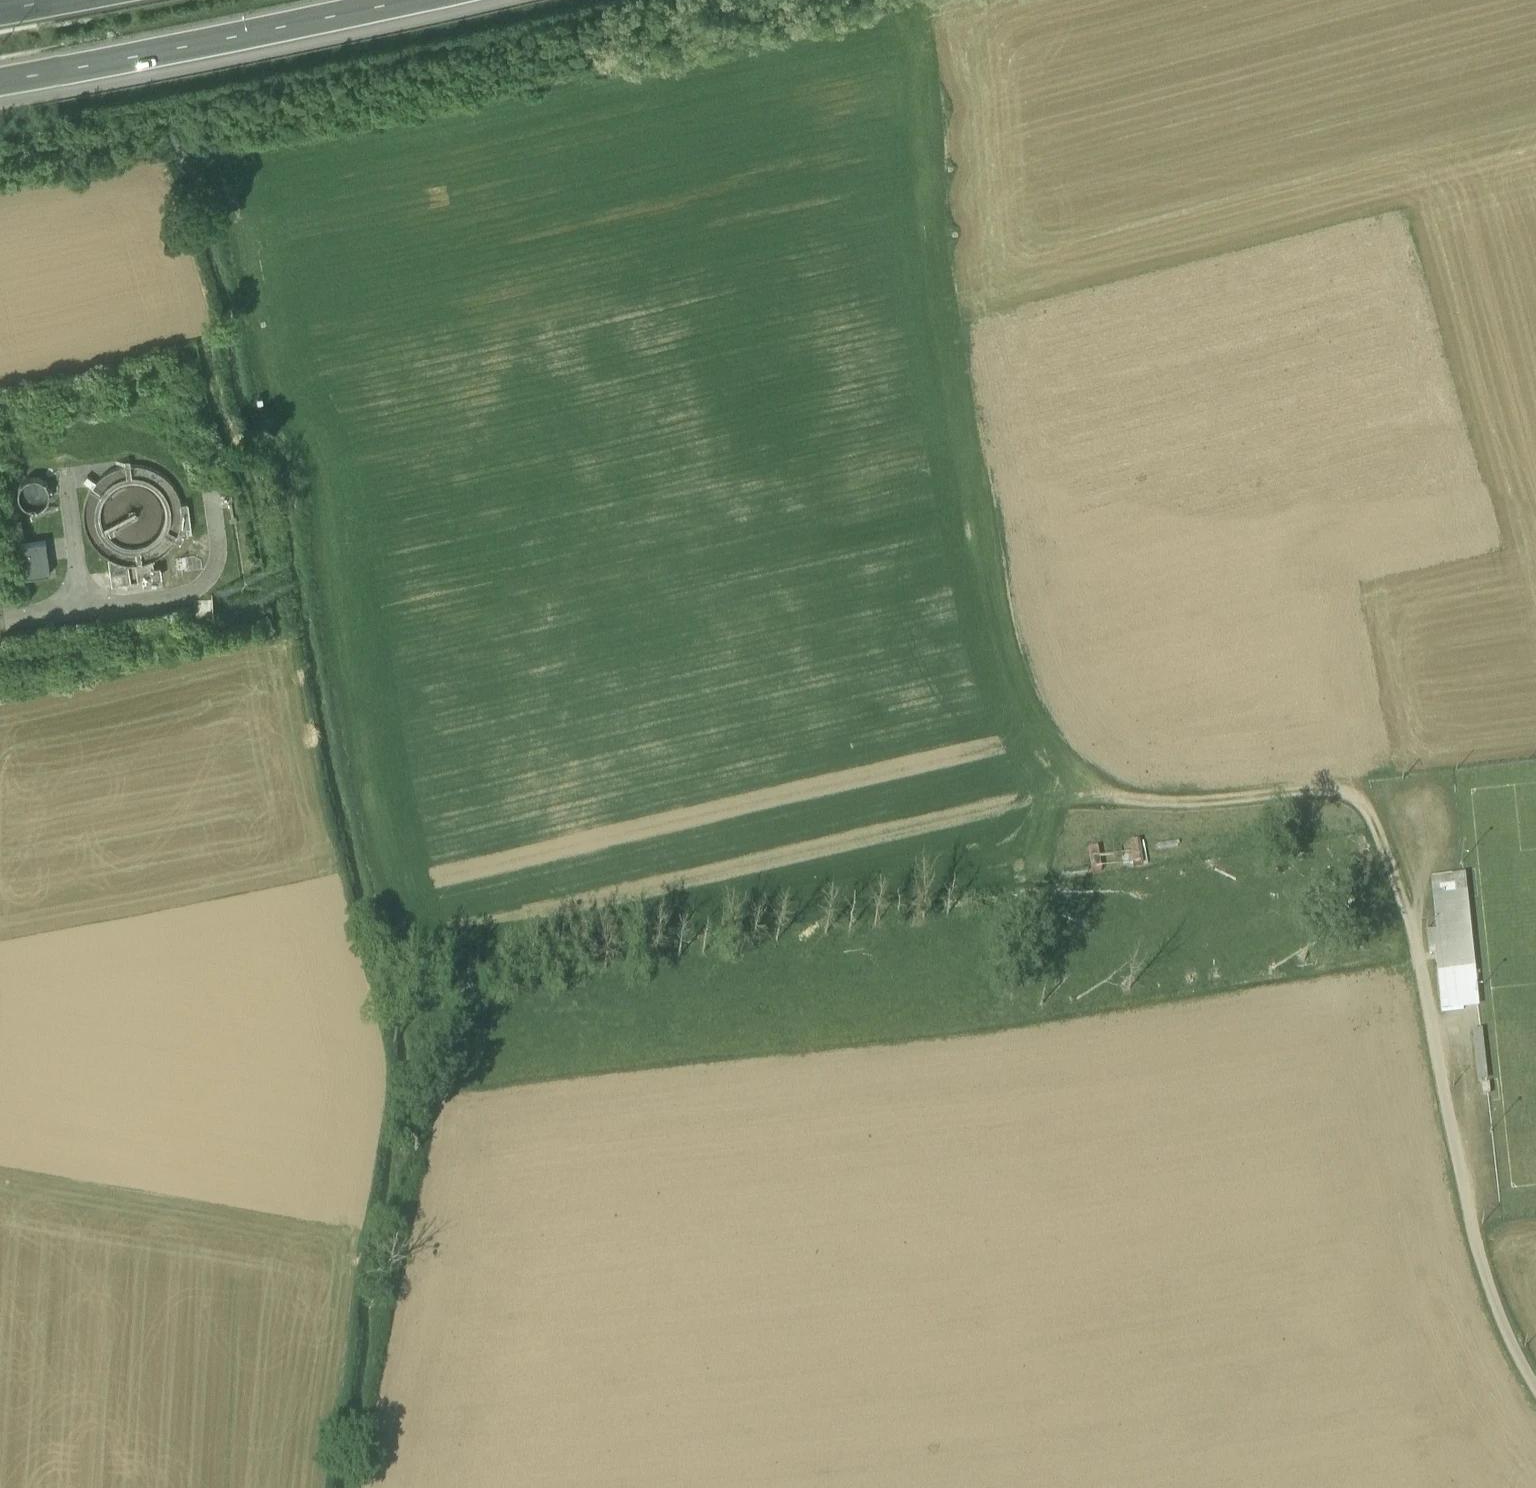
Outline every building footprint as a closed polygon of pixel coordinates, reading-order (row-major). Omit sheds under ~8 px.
[(48,562),(43,532),(20,536),(24,565),(48,562)] [(1435,976),(1473,974),(1464,883),(1432,887),(1429,887),(1430,893),(1434,939),(1426,940),(1428,959),(1434,959),(1435,976)] [(1473,974),(1435,976),(1439,1021),(1478,1017),(1477,1015),(1477,1013),(1473,974)] [(1480,1039),(1471,1040),(1476,1090),(1486,1089),(1481,1049),(1480,1039)]
